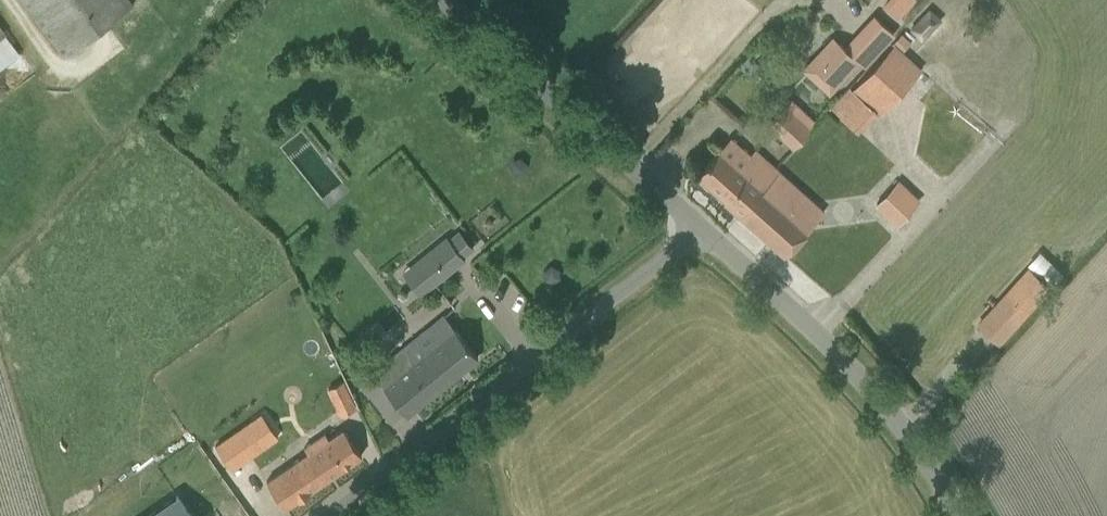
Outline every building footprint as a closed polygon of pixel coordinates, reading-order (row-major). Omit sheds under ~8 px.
[(129,0),(24,0),(65,55),(132,4),(129,0)] [(894,18),(912,0),(881,0),(878,3),(894,18)] [(940,20),(929,9),(911,28),(922,39),(940,20)] [(832,36),(802,69),(829,94),(859,61),(864,66),(894,34),(873,14),(843,46),(832,36)] [(901,35),(892,44),(893,45),(901,53),(910,43),(901,35)] [(850,88),(831,108),(853,128),(873,106),(881,113),(921,70),(901,53),(893,45),(852,90),(850,88)] [(768,125),(794,149),(817,124),(791,101),(768,125)] [(723,202),(739,216),(756,198),(753,194),(776,169),(755,150),(747,158),(746,157),(739,165),(720,148),(696,175),(725,200),(723,202)] [(756,198),(739,216),(784,256),(808,229),(799,221),(815,204),(776,169),(753,194),(756,198)] [(877,203),(898,224),(918,202),(897,182),(877,203)] [(446,237),(403,273),(421,295),(465,259),(463,257),(473,249),(458,230),(448,239),(446,237)] [(978,324),(998,342),(1027,310),(1008,292),(978,324)] [(405,414),(477,357),(453,328),(442,316),(372,373),(405,413),(405,414)] [(320,400),(329,419),(339,414),(340,417),(356,409),(343,383),(327,390),(330,396),(320,400)] [(215,446),(220,452),(208,460),(216,473),(227,465),(232,471),(278,438),(261,413),(215,446)] [(266,480),(285,507),(361,455),(342,429),(328,439),(326,435),(325,436),(323,432),(302,446),(306,453),(266,480)] [(177,496),(147,515),(191,515),(177,496)]
